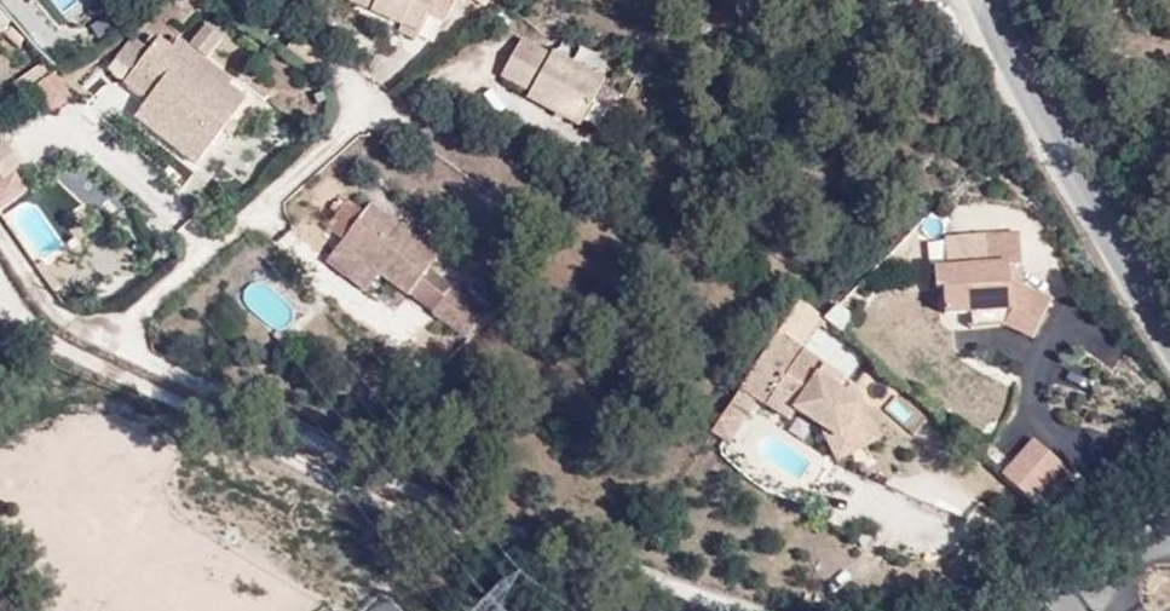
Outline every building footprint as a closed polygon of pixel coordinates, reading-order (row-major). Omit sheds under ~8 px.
[(350,3),(360,7),(357,14),(388,28),(405,35),(413,15),(432,23),(442,0),(344,0),(350,3)] [(350,3),(347,10),(357,14),(360,7),(350,3)] [(388,28),(385,34),(402,41),(405,35),(388,28)] [(191,30),(175,52),(191,64),(208,42),(191,30)] [(128,49),(126,52),(134,58),(120,77),(111,87),(134,104),(131,109),(193,155),(233,103),(214,90),(218,84),(191,64),(175,52),(166,45),(158,56),(136,39),(128,49)] [(119,42),(103,64),(120,77),(134,58),(126,52),(128,49),(119,42)] [(511,42),(499,60),(530,76),(538,59),(511,42)] [(530,76),(499,60),(487,80),(518,96),(516,102),(567,129),(591,82),(543,52),(538,59),(530,76)] [(57,72),(37,81),(50,108),(70,99),(57,72)] [(131,109),(122,120),(184,167),(193,155),(131,109)] [(8,175),(0,163),(0,181),(8,175)] [(0,181),(0,201),(18,190),(8,175),(0,181)] [(359,208),(330,248),(367,275),(396,295),(425,254),(359,208)] [(937,310),(964,308),(963,303),(990,303),(997,307),(998,326),(1027,338),(1046,299),(1002,280),(1002,264),(977,263),(976,234),(939,238),(941,270),(948,271),(949,281),(936,285),(937,310)] [(367,275),(330,248),(316,263),(354,292),(367,275)] [(424,314),(461,343),(483,320),(441,288),(424,314)] [(800,351),(818,321),(814,316),(797,299),(775,331),(800,351)] [(963,303),(964,308),(966,325),(998,326),(997,307),(990,303),(963,303)] [(851,386),(800,351),(775,331),(737,386),(754,396),(765,403),(775,387),(800,402),(795,408),(818,423),(831,447),(871,425),(851,386)] [(726,403),(743,414),(754,396),(737,386),(726,403)] [(775,387),(765,403),(789,418),(795,408),(800,402),(775,387)] [(726,403),(709,427),(727,439),(743,414),(726,403)] [(878,439),(871,425),(831,447),(839,460),(878,439)] [(1001,468),(1034,499),(1066,464),(1032,434),(1001,468)]
